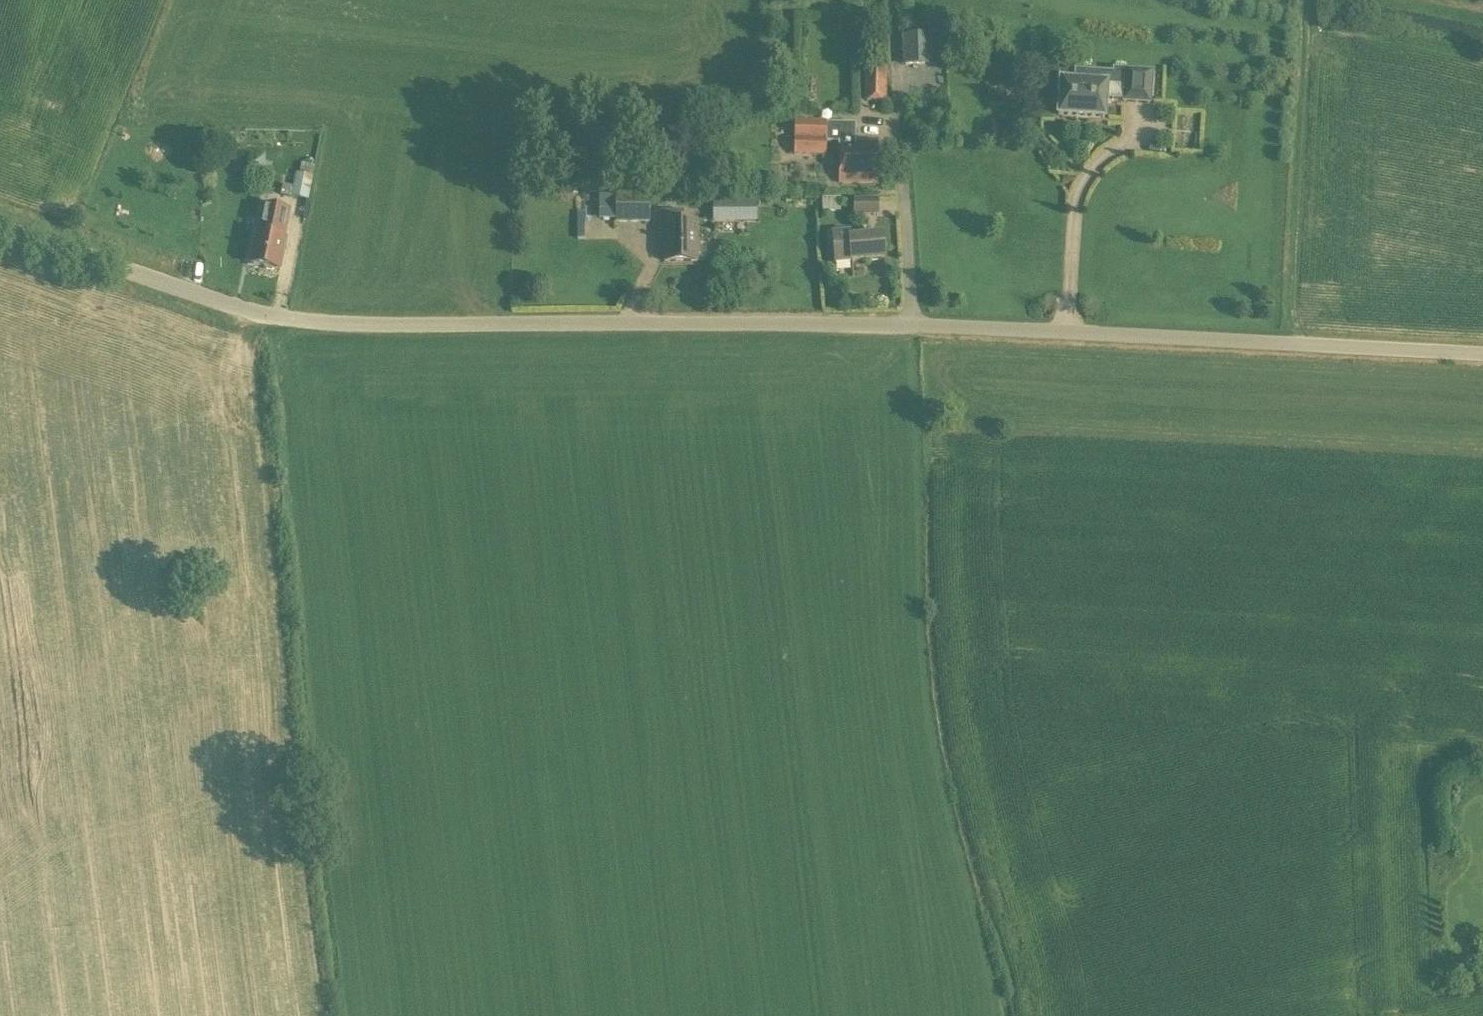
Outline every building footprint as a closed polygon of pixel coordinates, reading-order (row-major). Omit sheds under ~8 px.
[(929,65),(928,33),(902,34),(903,65),(929,65)] [(870,98),(889,97),(887,65),(869,66),(870,98)] [(1101,115),(1103,116),(1104,96),(1122,97),(1122,99),(1148,100),(1150,70),(1124,68),(1123,83),(1103,81),(1061,79),(1059,79),(1058,111),(1057,111),(1057,113),(1059,113),(1101,115)] [(877,140),(855,140),(855,123),(795,123),(795,154),(826,154),(826,140),(839,140),(840,182),(877,182),(877,140)] [(284,184),(282,195),(308,200),(314,165),(302,162),(300,173),(295,172),(293,186),(284,184)] [(685,191),(702,192),(702,188),(717,189),(718,177),(685,176),(685,191)] [(615,223),(650,223),(650,193),(615,193),(615,223)] [(853,216),(878,215),(877,198),(853,199),(853,216)] [(725,221),(757,221),(757,199),(725,199),(725,221)] [(283,239),(289,211),(264,206),(257,234),(255,233),(249,264),(263,267),(265,270),(272,271),(274,269),(279,270),(286,240),(283,239)] [(665,244),(665,262),(697,261),(697,223),(683,223),(683,211),(660,211),(660,244),(665,244)] [(832,232),(834,262),(850,261),(884,258),(882,234),(849,237),(849,230),(832,232)]
